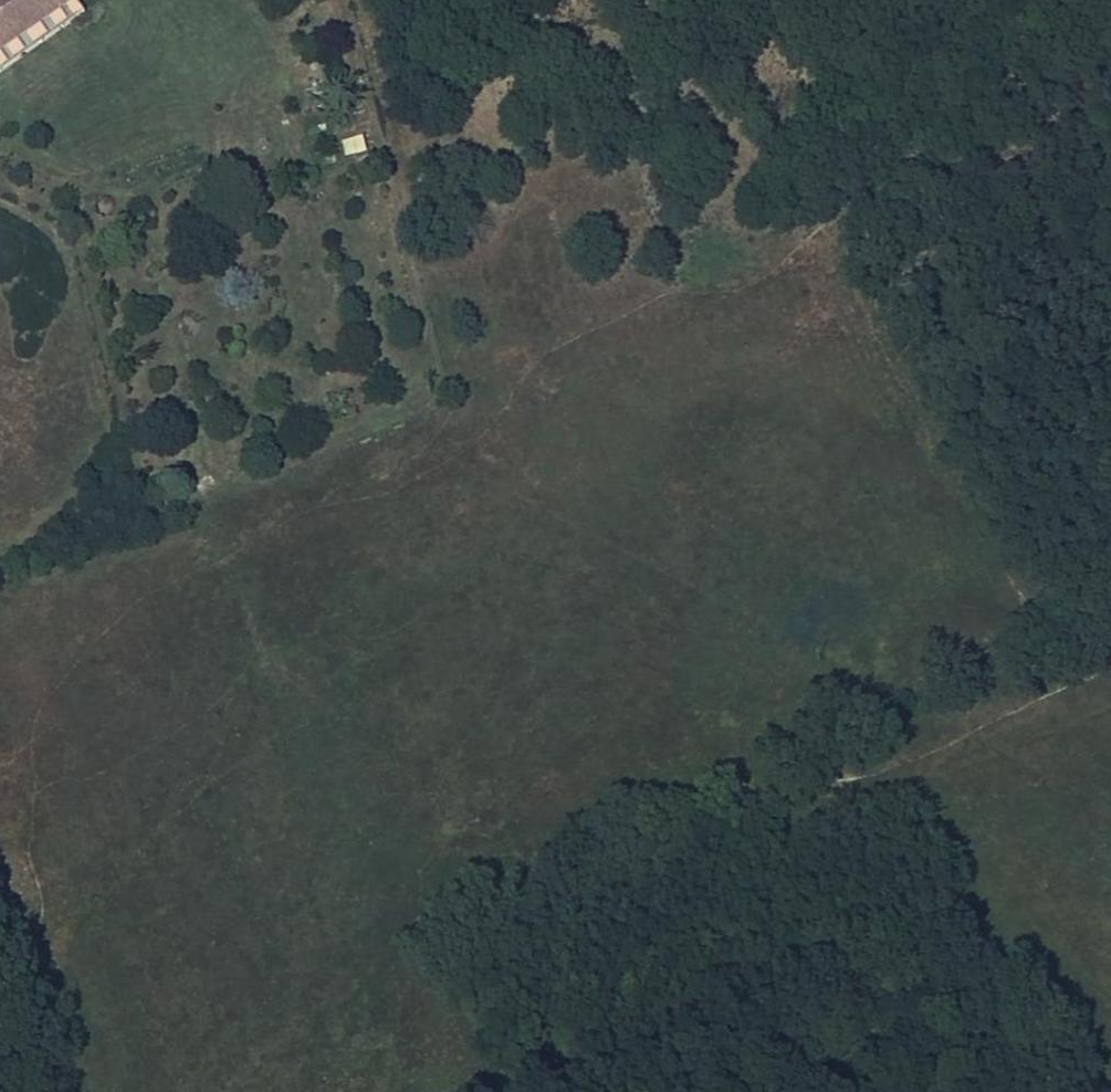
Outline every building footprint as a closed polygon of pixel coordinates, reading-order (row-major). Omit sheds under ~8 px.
[(47,0),(0,0),(0,26),(47,0)]
